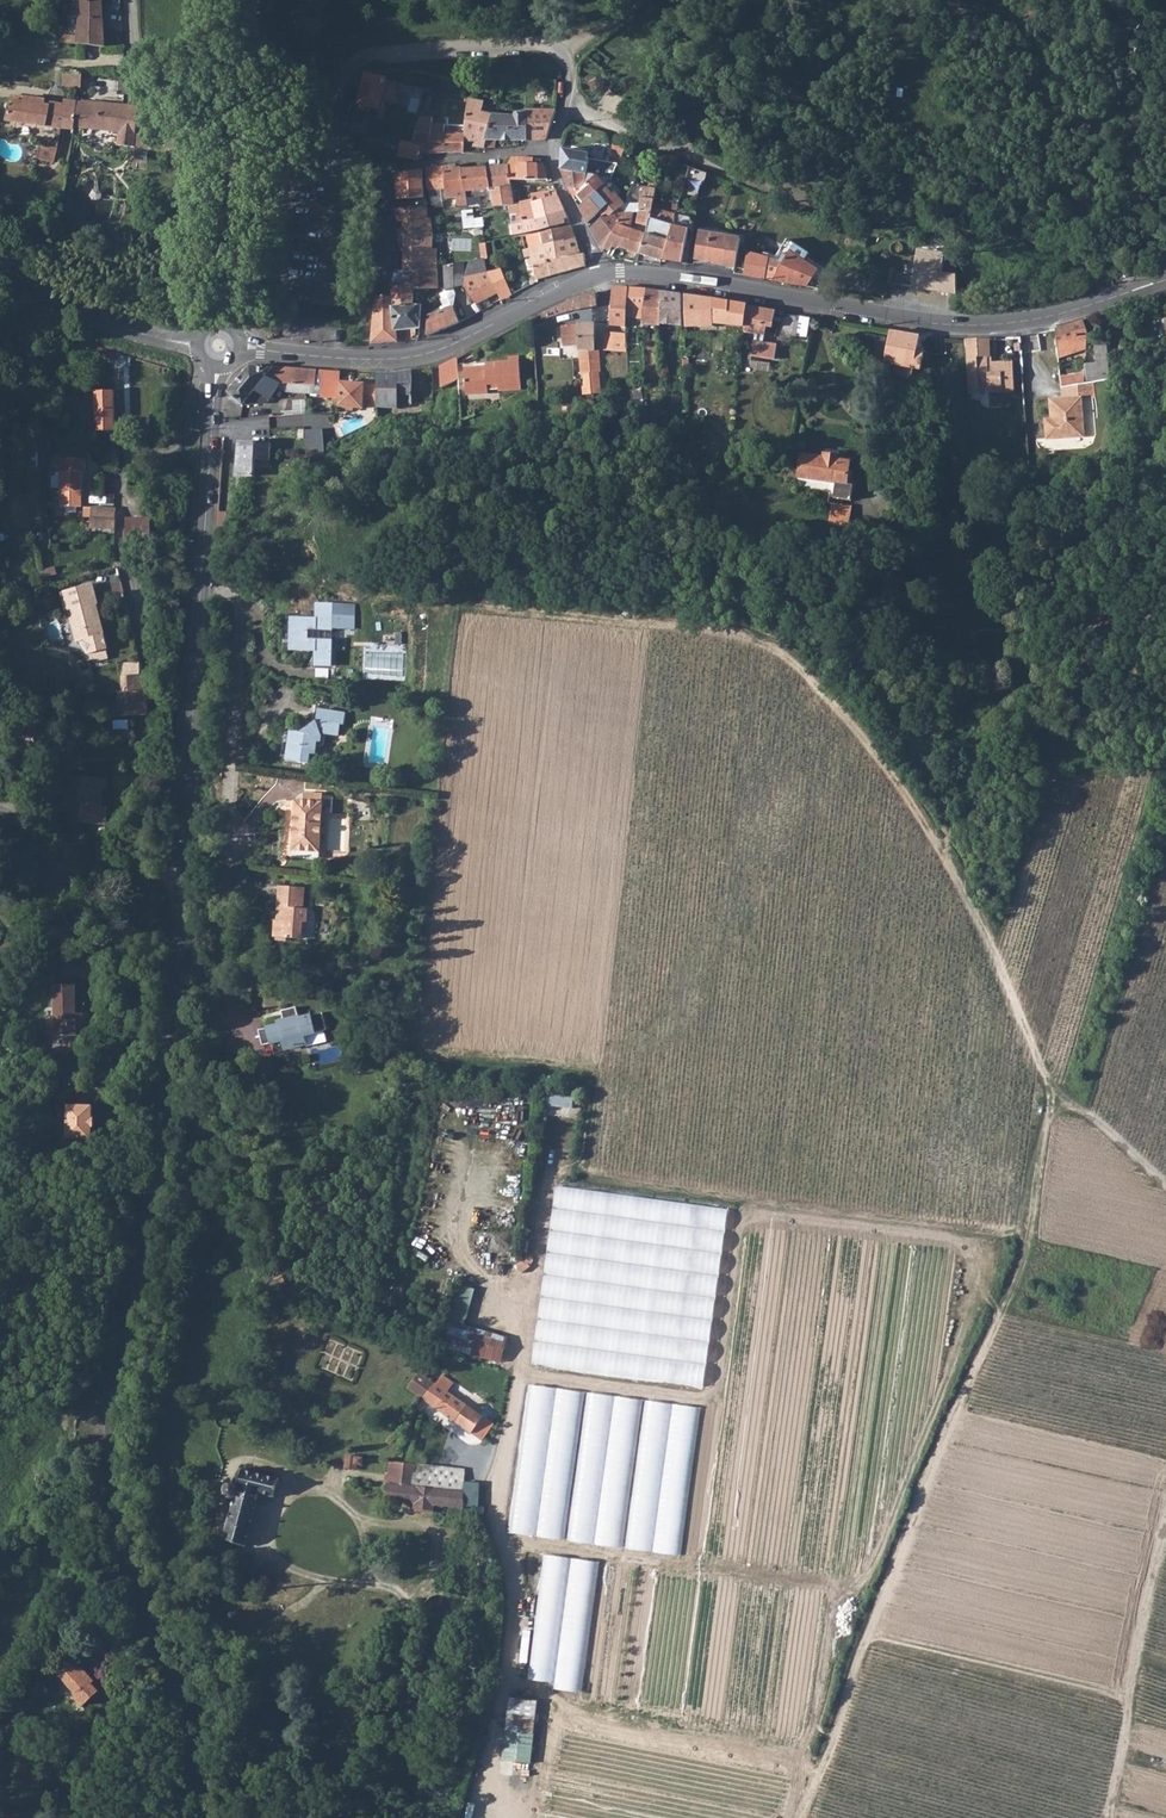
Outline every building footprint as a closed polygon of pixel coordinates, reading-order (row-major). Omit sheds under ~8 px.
[(77,15),(78,35),(78,43),(105,47),(102,2),(81,0),(81,6),(76,6),(76,11),(80,11),(79,15),(77,15)] [(59,33),(58,41),(78,43),(78,35),(59,33)] [(63,72),(62,86),(81,87),(81,76),(81,75),(63,72)] [(399,82),(368,75),(361,104),(380,108),(384,90),(397,93),(399,82)] [(82,99),(83,88),(75,87),(74,99),(82,99)] [(10,101),(7,121),(61,130),(73,131),(74,128),(75,115),(80,116),(81,103),(64,100),(63,106),(49,103),(49,106),(34,104),(35,99),(24,97),(23,103),(10,101)] [(466,133),(465,137),(475,139),(474,147),(484,148),(494,113),(482,111),(485,99),(470,97),(470,103),(466,133)] [(75,115),(74,128),(84,131),(119,134),(117,147),(135,148),(137,130),(140,104),(129,103),(124,103),(86,101),(81,103),(80,116),(75,115)] [(526,114),(524,140),(546,139),(556,111),(526,109),(526,114)] [(423,117),(422,121),(434,122),(435,121),(435,115),(423,113),(423,117)] [(494,113),(484,148),(495,148),(496,141),(524,140),(526,114),(515,114),(515,117),(494,113)] [(417,130),(413,144),(421,146),(421,147),(429,148),(429,154),(464,152),(465,137),(466,133),(440,131),(442,122),(435,121),(434,122),(422,121),(423,117),(421,117),(420,121),(417,130)] [(137,130),(135,148),(149,150),(152,132),(137,130)] [(400,157),(420,160),(421,147),(421,146),(413,144),(403,142),(400,157)] [(612,161),(623,162),(625,146),(614,145),(612,161)] [(41,147),(37,167),(45,169),(47,163),(54,165),(57,150),(41,147)] [(588,154),(562,149),(561,171),(567,187),(573,199),(576,196),(580,192),(581,190),(595,178),(596,178),(612,177),(618,165),(588,159),(588,154)] [(513,157),(508,167),(511,181),(548,180),(543,164),(531,163),(531,159),(513,157)] [(683,184),(688,167),(671,163),(666,180),(683,185),(683,184)] [(457,165),(444,167),(445,189),(446,194),(445,196),(447,206),(468,204),(466,188),(464,186),(463,169),(457,170),(457,165)] [(429,190),(431,190),(440,189),(445,189),(444,167),(426,169),(429,190)] [(508,167),(487,168),(491,189),(512,188),(511,181),(508,167)] [(688,167),(683,184),(698,187),(703,184),(706,171),(690,167),(688,167)] [(472,168),(463,169),(464,186),(466,188),(468,204),(481,203),(482,206),(482,209),(493,208),(491,189),(487,168),(472,168)] [(398,175),(397,200),(424,197),(423,170),(398,175)] [(580,192),(576,196),(583,203),(600,188),(604,188),(605,188),(596,178),(595,178),(581,190),(580,192)] [(512,188),(491,189),(493,208),(509,206),(511,224),(518,223),(528,220),(535,219),(533,200),(532,198),(518,201),(516,187),(512,188)] [(639,204),(623,204),(621,207),(620,208),(603,217),(603,218),(596,224),(590,231),(602,253),(604,249),(626,212),(633,210),(638,211),(651,213),(652,209),(655,190),(642,187),(639,204)] [(600,188),(583,203),(578,207),(577,207),(586,224),(599,213),(603,217),(620,208),(621,207),(623,204),(614,193),(612,195),(605,188),(604,188),(600,188)] [(440,189),(431,190),(433,207),(444,206),(440,189)] [(558,196),(533,200),(535,219),(565,212),(561,204),(560,205),(558,196)] [(398,215),(399,236),(403,236),(433,234),(432,219),(430,219),(428,206),(397,209),(398,215)] [(651,213),(650,220),(672,226),(675,214),(652,209),(651,213)] [(472,210),(462,211),(464,229),(483,227),(482,219),(473,219),(472,210)] [(626,212),(604,249),(610,252),(612,248),(618,250),(619,246),(639,254),(650,220),(651,213),(638,211),(633,210),(626,212)] [(535,219),(528,220),(530,229),(531,230),(560,224),(561,220),(568,219),(565,212),(535,219)] [(528,220),(518,223),(519,231),(530,229),(528,220)] [(650,220),(639,254),(660,261),(661,259),(666,240),(669,241),(672,226),(650,220)] [(666,240),(661,259),(682,264),(689,230),(672,226),(669,241),(666,240)] [(690,226),(689,230),(682,264),(687,265),(695,228),(690,226)] [(572,227),(541,234),(543,246),(576,239),(577,238),(572,227)] [(701,230),(695,258),(711,262),(710,264),(735,268),(741,239),(701,230)] [(403,236),(404,271),(423,271),(437,271),(437,268),(437,250),(432,250),(433,234),(403,236)] [(524,244),(525,250),(543,246),(541,234),(527,236),(528,243),(524,244)] [(525,250),(524,250),(526,260),(532,259),(536,280),(586,267),(585,255),(581,255),(576,239),(543,246),(525,250)] [(790,250),(789,251),(806,263),(809,257),(796,248),(793,246),(790,250)] [(916,250),(915,259),(942,262),(943,253),(916,250)] [(775,273),(772,281),(806,287),(818,270),(806,263),(789,251),(782,263),(778,268),(777,268),(775,273)] [(745,256),(744,258),(744,276),(763,279),(765,272),(766,260),(745,256)] [(1140,256),(1134,257),(1137,273),(1144,271),(1140,256)] [(1137,273),(1134,257),(1128,257),(1131,271),(1137,273)] [(484,259),(444,267),(445,289),(443,290),(444,291),(455,287),(466,284),(464,278),(487,273),(484,259)] [(955,293),(955,274),(941,272),(942,262),(915,259),(913,269),(903,267),(900,286),(955,293)] [(766,260),(765,272),(773,277),(775,273),(777,268),(778,268),(782,263),(766,260)] [(487,273),(498,293),(508,289),(509,288),(500,269),(487,273)] [(397,271),(393,286),(419,288),(438,288),(437,271),(423,271),(404,271),(397,271)] [(487,273),(464,278),(466,284),(476,304),(498,293),(487,273)] [(419,288),(393,286),(393,296),(377,296),(371,343),(397,342),(397,330),(395,306),(413,304),(414,300),(418,300),(419,288)] [(444,291),(439,294),(442,299),(441,301),(445,310),(452,306),(457,294),(455,287),(444,291)] [(614,288),(612,320),(607,319),(606,333),(606,343),(607,350),(628,349),(627,317),(629,289),(614,288)] [(502,301),(511,296),(508,289),(498,293),(502,301)] [(629,289),(627,317),(643,319),(646,290),(645,290),(629,289)] [(643,319),(643,325),(659,326),(659,324),(662,292),(646,290),(643,319)] [(335,294),(312,292),(311,303),(334,305),(335,294)] [(662,292),(659,324),(682,326),(683,295),(679,295),(662,292)] [(565,303),(535,317),(537,323),(569,312),(596,306),(595,293),(565,303)] [(747,306),(686,296),(684,327),(711,327),(712,320),(744,324),(747,306)] [(413,304),(395,306),(397,330),(420,329),(421,305),(413,304)] [(445,310),(429,317),(427,335),(456,325),(459,323),(452,306),(445,310)] [(764,335),(765,327),(762,326),(765,309),(747,306),(744,324),(744,333),(764,335)] [(765,309),(762,326),(765,327),(771,327),(776,313),(776,311),(765,309)] [(781,313),(776,330),(789,333),(794,316),(781,313)] [(794,316),(789,333),(808,336),(811,319),(794,316)] [(1082,321),(1055,330),(1056,345),(1057,354),(1086,347),(1087,335),(1082,321)] [(578,325),(560,327),(563,350),(567,349),(567,352),(583,350),(594,348),(593,324),(578,324),(578,325)] [(863,342),(861,352),(883,356),(886,338),(869,336),(868,343),(863,342)] [(967,361),(967,365),(968,393),(974,393),(977,385),(977,383),(987,383),(988,392),(1013,391),(1012,362),(1012,360),(985,361),(985,356),(989,356),(988,338),(963,339),(965,349),(967,361)] [(753,342),(752,356),(774,358),(776,345),(753,342)] [(1085,368),(1085,372),(1087,382),(1108,379),(1106,370),(1108,369),(1106,358),(1107,357),(1106,346),(1094,347),(1097,366),(1085,368)] [(111,351),(99,347),(97,355),(109,359),(111,351)] [(594,348),(583,350),(585,374),(597,373),(602,373),(598,357),(598,348),(596,348),(594,348)] [(457,379),(456,358),(438,367),(440,388),(457,379)] [(486,369),(464,371),(465,396),(488,395),(487,386),(497,385),(497,392),(520,390),(519,362),(495,364),(496,370),(486,371),(486,369)] [(249,366),(227,393),(243,404),(270,402),(279,387),(289,392),(312,393),(312,386),(317,386),(317,377),(318,370),(249,366)] [(376,404),(376,407),(410,405),(411,370),(395,372),(377,373),(377,384),(376,404)] [(597,373),(585,374),(586,385),(583,385),(584,394),(599,393),(597,373)] [(1085,377),(1059,379),(1060,388),(1084,385),(1085,377)] [(363,383),(339,382),(339,408),(353,409),(353,407),(363,407),(363,404),(376,404),(377,384),(363,384),(363,383)] [(94,389),(74,388),(74,431),(97,434),(97,432),(94,391),(94,389)] [(112,391),(94,391),(97,432),(115,429),(112,391)] [(640,398),(631,399),(632,408),(641,407),(640,398)] [(1080,399),(1062,400),(1064,410),(1068,437),(1082,437),(1080,399)] [(1062,400),(1051,401),(1051,411),(1064,410),(1062,400)] [(1064,410),(1051,411),(1052,420),(1046,421),(1047,438),(1068,437),(1064,410)] [(239,441),(236,475),(256,476),(258,458),(271,459),(271,443),(239,441)] [(797,452),(794,477),(831,481),(829,496),(846,499),(849,484),(842,483),(845,460),(834,458),(834,456),(819,454),(818,456),(797,452)] [(57,487),(57,506),(78,506),(78,490),(80,490),(81,473),(81,472),(83,472),(83,457),(58,456),(57,465),(52,465),(52,473),(53,473),(53,475),(48,475),(48,487),(57,487)] [(852,507),(834,504),(832,524),(850,525),(852,507)] [(114,508),(90,507),(90,528),(114,529),(115,509),(114,508)] [(220,512),(219,532),(234,533),(235,513),(220,512)] [(148,518),(124,518),(125,544),(150,543),(148,518)] [(109,650),(105,635),(101,636),(97,621),(94,606),(98,605),(92,585),(65,592),(79,643),(87,640),(91,655),(94,654),(96,660),(107,657),(106,651),(109,650)] [(315,646),(314,666),(332,667),(333,626),(353,627),(353,614),(350,614),(334,613),(334,604),(317,603),(316,618),(291,617),(290,648),(306,649),(306,646),(315,646)] [(334,604),(334,613),(350,614),(350,605),(334,604)] [(98,605),(94,606),(97,621),(106,618),(103,607),(99,608),(98,605)] [(143,677),(118,678),(119,692),(145,691),(143,677)] [(119,692),(117,692),(118,716),(147,714),(147,708),(145,691),(119,692)] [(78,694),(62,695),(62,703),(78,703),(78,694)] [(290,728),(286,751),(296,753),(295,759),(306,761),(307,755),(312,755),(314,741),(321,743),(322,733),(335,736),(338,725),(343,725),(345,714),(318,709),(319,705),(315,706),(313,709),(312,724),(308,721),(306,720),(303,722),(302,725),(305,729),(305,731),(290,728)] [(282,856),(292,856),(292,850),(318,851),(320,793),(302,792),(301,800),(294,799),(284,799),(282,856)] [(292,850),(292,856),(317,858),(318,851),(292,850)] [(274,919),(273,937),(301,939),(302,921),(307,921),(307,908),(303,907),(304,887),(280,885),(278,906),(282,906),(281,919),(274,919)] [(72,981),(50,981),(50,1034),(80,1034),(80,1016),(72,1016),(73,1001),(72,981)] [(284,1022),(268,1026),(271,1041),(282,1039),(284,1047),(304,1043),(303,1034),(326,1029),(322,1011),(299,1017),(296,1005),(281,1009),(284,1022)] [(271,1041),(268,1026),(258,1028),(262,1043),(271,1041)] [(282,1039),(271,1041),(274,1053),(285,1051),(287,1059),(307,1054),(304,1043),(284,1047),(282,1039)] [(93,1108),(68,1107),(67,1140),(92,1141),(93,1108)] [(557,1185),(535,1365),(707,1385),(729,1206),(557,1185)] [(283,1277),(274,1280),(279,1291),(288,1287),(283,1277)] [(467,1324),(477,1288),(460,1283),(444,1342),(503,1358),(509,1336),(467,1324)] [(418,1373),(407,1389),(423,1401),(435,1385),(423,1376),(426,1372),(423,1370),(420,1374),(418,1373)] [(435,1385),(423,1401),(471,1435),(482,1418),(451,1396),(454,1393),(449,1390),(453,1385),(441,1376),(435,1385)] [(529,1384),(512,1532),(568,1539),(585,1391),(529,1384)] [(569,1541),(684,1554),(701,1405),(587,1392),(569,1541)] [(482,1418),(471,1435),(481,1443),(493,1426),(482,1418)] [(347,1456),(345,1469),(352,1470),(356,1471),(386,1475),(384,1487),(386,1487),(386,1502),(388,1503),(387,1513),(391,1513),(393,1503),(417,1506),(417,1510),(432,1512),(433,1508),(461,1511),(462,1494),(424,1488),(426,1467),(402,1464),(398,1464),(398,1459),(348,1452),(347,1456)] [(426,1467),(424,1488),(462,1494),(463,1471),(426,1467)] [(281,1481),(243,1472),(239,1488),(237,1486),(234,1485),(231,1486),(229,1488),(227,1490),(227,1493),(228,1496),(230,1499),(233,1499),(236,1499),(224,1541),(247,1547),(262,1495),(276,1499),(281,1481)] [(462,1494),(461,1511),(462,1510),(473,1512),(474,1495),(462,1494)] [(586,1688),(600,1560),(545,1554),(530,1682),(586,1688)] [(59,1676),(75,1696),(77,1699),(82,1696),(80,1693),(89,1685),(79,1673),(72,1665),(59,1676)] [(81,1670),(79,1673),(89,1685),(92,1681),(81,1670)] [(77,1699),(75,1696),(72,1699),(79,1707),(96,1693),(89,1685),(80,1693),(82,1696),(77,1699)] [(533,1762),(539,1699),(510,1696),(504,1759),(533,1762)]
